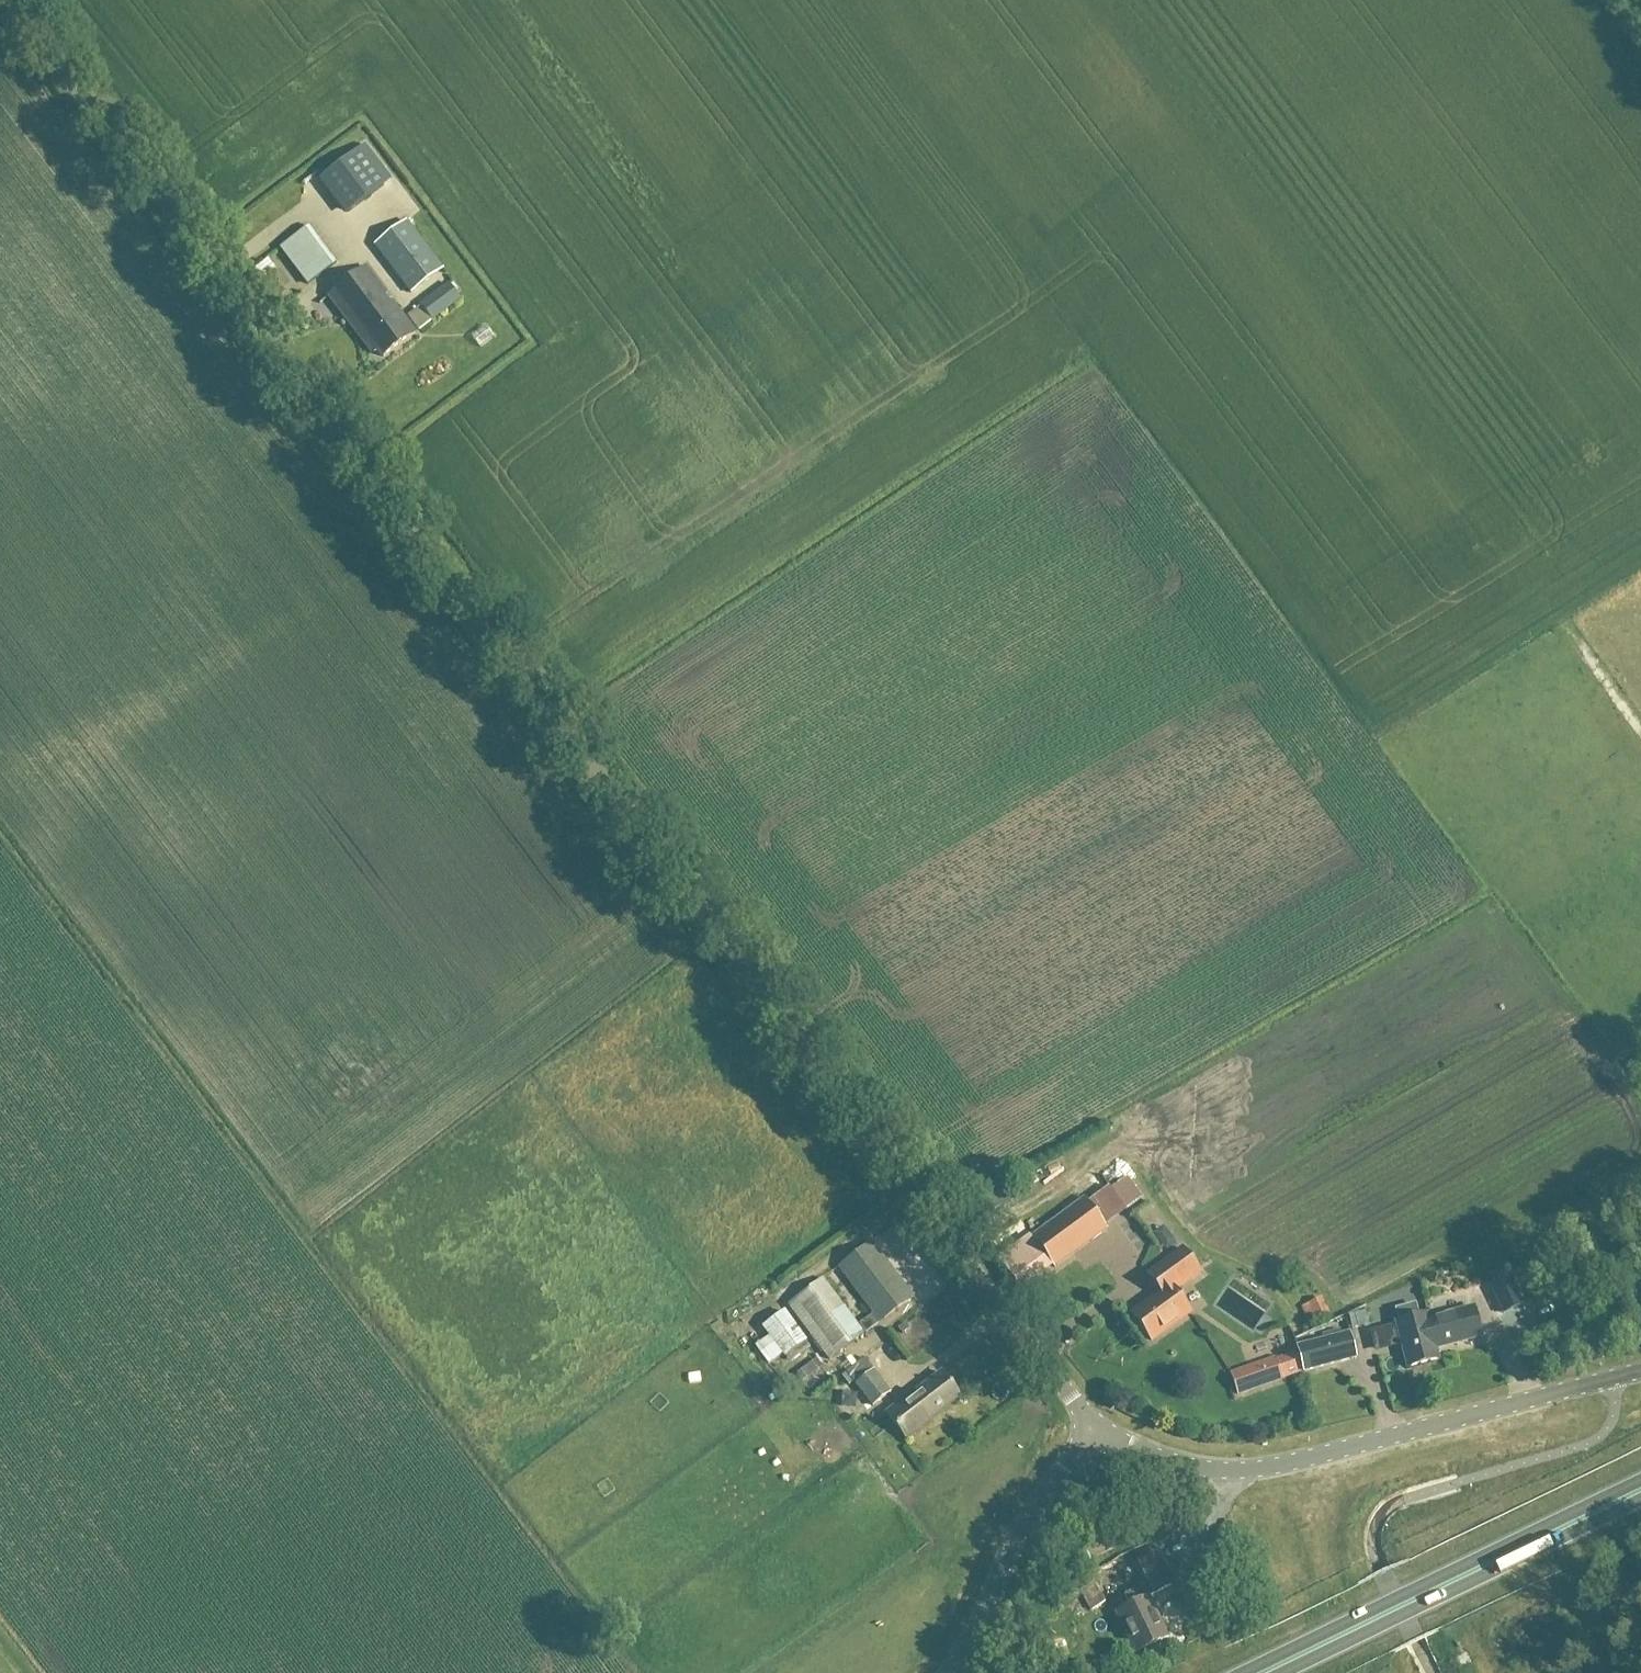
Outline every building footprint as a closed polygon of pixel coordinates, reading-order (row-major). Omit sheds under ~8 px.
[(357,151),(322,178),(349,213),(384,186),(391,181),(365,146),(357,151)] [(309,219),(281,240),(309,278),(337,257),(309,219)] [(411,295),(444,271),(408,221),(375,245),(411,295)] [(344,318),(350,325),(372,308),(371,308),(386,297),(366,269),(330,296),(345,317),(344,318)] [(431,323),(461,301),(447,284),(419,305),(431,323)] [(382,359),(415,335),(386,297),(371,308),(372,308),(350,325),(372,355),(376,352),(382,359)] [(1032,1238),(1054,1269),(1107,1230),(1084,1200),(1032,1238)] [(880,1323),(913,1298),(872,1243),(839,1268),(880,1323)] [(1148,1275),(1161,1293),(1132,1314),(1152,1342),(1190,1314),(1174,1292),(1200,1274),(1182,1250),(1148,1275)] [(1503,1312),(1522,1303),(1518,1294),(1509,1275),(1489,1284),(1498,1303),(1503,1312)] [(874,1316),(859,1326),(824,1279),(788,1306),(830,1361),(864,1336),(880,1323),(874,1316)] [(784,1305),(763,1322),(787,1351),(808,1335),(784,1305)] [(1429,1320),(1437,1350),(1482,1339),(1474,1309),(1429,1320)] [(1437,1350),(1429,1320),(1428,1316),(1396,1324),(1408,1369),(1439,1361),(1437,1350)] [(1351,1338),(1298,1352),(1303,1373),(1356,1359),(1351,1338)] [(759,1341),(746,1349),(760,1371),(773,1363),(759,1341)] [(1275,1359),(1231,1374),(1238,1395),(1282,1380),(1275,1359)] [(872,1407),(891,1393),(874,1371),(855,1385),(872,1407)] [(930,1420),(960,1397),(942,1373),(912,1396),(911,1395),(886,1414),(906,1440),(931,1421),(930,1420)] [(1089,1561),(1115,1548),(1104,1527),(1079,1540),(1089,1561)] [(1155,1595),(1175,1585),(1159,1553),(1139,1563),(1155,1595)] [(1091,1611),(1105,1603),(1093,1584),(1080,1592),(1091,1611)] [(1161,1608),(1184,1597),(1180,1588),(1156,1598),(1161,1608)] [(1136,1654),(1169,1638),(1149,1599),(1117,1615),(1136,1654)] [(1355,1612),(1360,1623),(1377,1615),(1371,1604),(1355,1612)]
